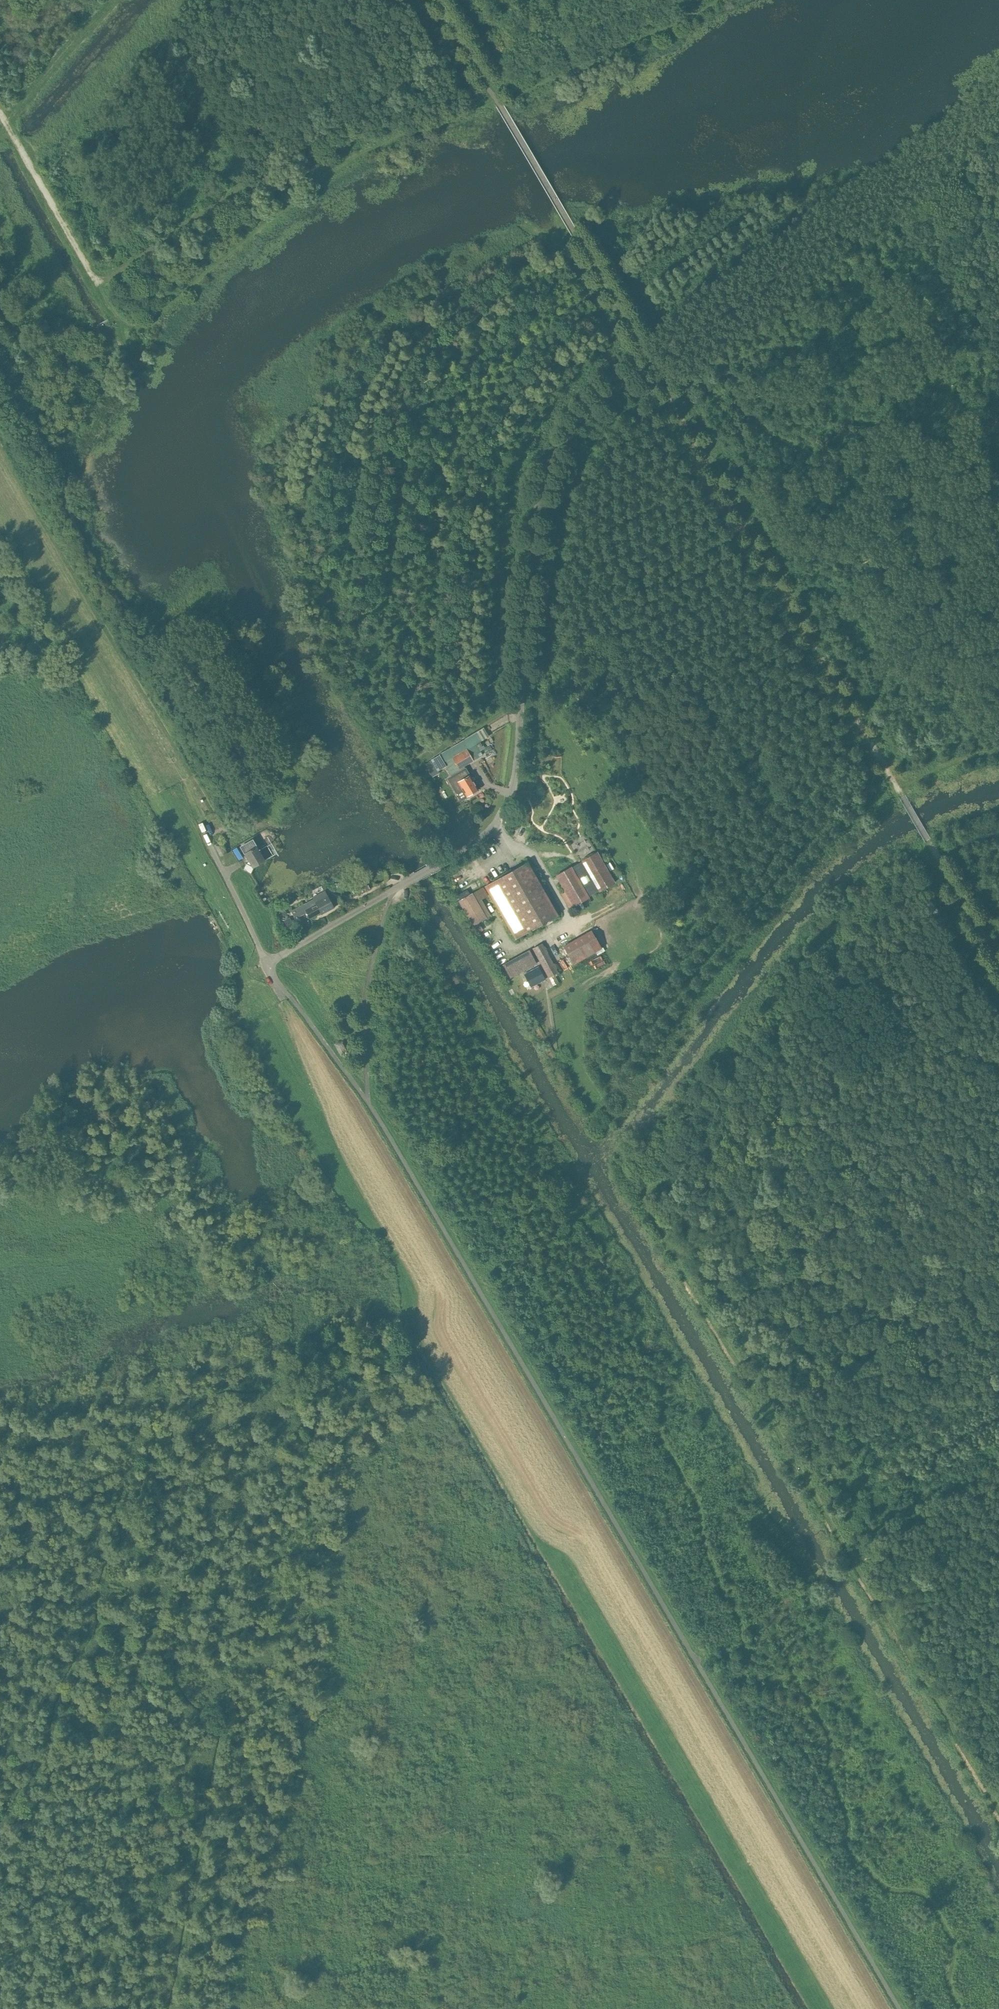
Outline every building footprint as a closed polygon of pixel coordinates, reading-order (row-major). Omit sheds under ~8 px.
[(846,184),(839,187),(842,194),(849,192),(846,184)] [(466,749),(452,757),(458,769),(464,766),(473,760),(466,749)] [(452,777),(449,778),(461,800),(467,797),(467,796),(478,790),(469,775),(467,776),(466,775),(468,774),(465,769),(452,777)] [(220,856),(230,851),(224,839),(214,844),(220,856)] [(251,874),(251,873),(254,868),(253,867),(264,860),(252,840),(241,847),(252,866),(247,863),(243,869),(251,874)] [(572,867),(571,867),(556,876),(573,906),(589,897),(588,896),(599,891),(615,882),(597,852),(582,861),(572,867)] [(516,938),(558,915),(527,862),(486,885),(516,938)] [(475,892),(459,900),(473,925),(477,932),(483,929),(479,922),(489,916),(480,899),(487,895),(483,887),(475,892)] [(467,889),(457,895),(459,899),(470,893),(467,889)] [(302,904),(292,910),(296,918),(306,913),(309,918),(320,912),(321,914),(334,907),(327,895),(315,902),(316,904),(305,910),(302,904)] [(290,917),(284,920),(287,927),(293,924),(290,917)] [(573,964),(601,948),(591,930),(563,946),(564,947),(559,949),(567,963),(572,960),(573,964)] [(558,972),(542,943),(533,948),(549,977),(558,972)] [(537,963),(529,950),(503,964),(510,977),(511,977),(513,981),(520,978),(518,973),(537,963)] [(350,1050),(344,1038),(334,1044),(341,1055),(350,1050)]
